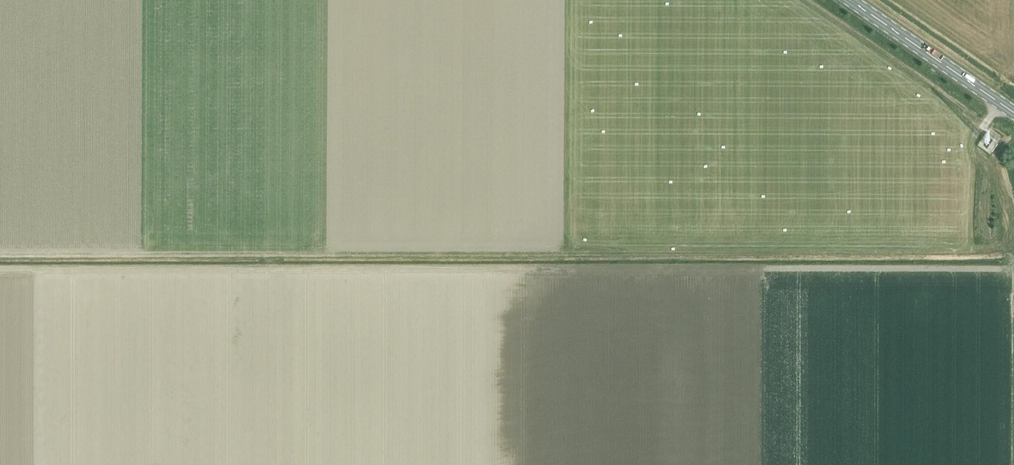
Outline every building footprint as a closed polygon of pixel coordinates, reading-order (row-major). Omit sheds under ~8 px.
[(992,141),(987,149),(992,153),(997,145),(992,141)]
